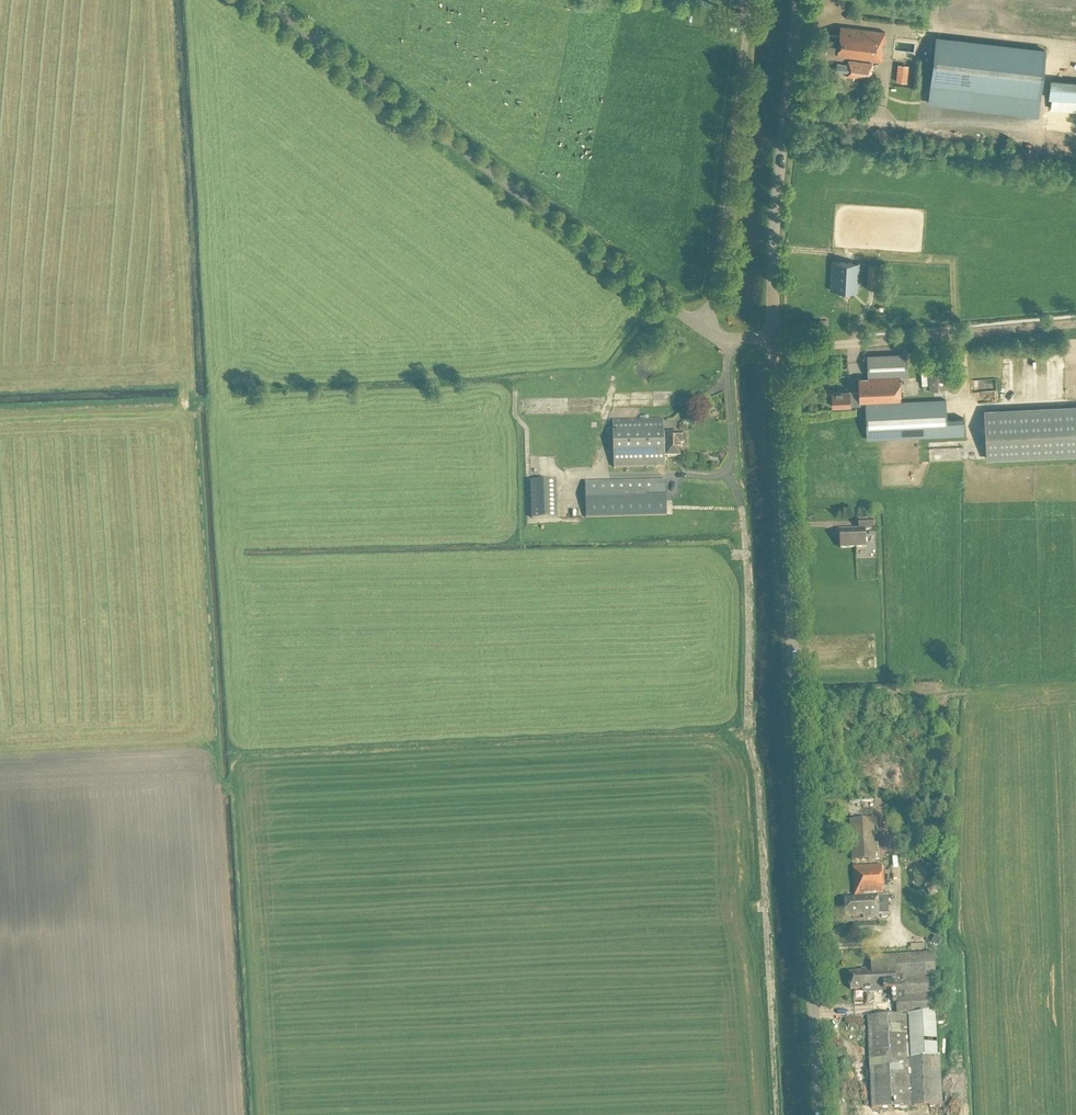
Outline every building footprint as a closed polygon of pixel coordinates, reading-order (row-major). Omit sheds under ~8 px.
[(846,55),(846,56),(881,60),(885,31),(840,26),(839,35),(828,34),(826,52),(846,55)] [(1045,50),(936,37),(928,101),(1038,114),(1045,50)] [(847,72),(847,76),(871,79),(872,64),(849,60),(848,64),(837,63),(836,71),(847,72)] [(907,82),(908,72),(897,71),(896,81),(907,82)] [(1051,107),(1075,108),(1075,79),(1050,77),(1049,97),(1052,97),(1051,107)] [(877,129),(871,134),(871,141),(876,146),(883,147),(889,141),(889,134),(884,129),(877,129)] [(966,135),(965,143),(977,143),(977,136),(966,135)] [(859,262),(832,261),(830,289),(857,291),(859,262)] [(866,288),(877,289),(877,287),(881,287),(882,277),(877,276),(884,276),(884,268),(878,267),(878,265),(868,264),(866,288)] [(859,401),(870,401),(883,400),(900,399),(899,376),(907,375),(906,354),(867,355),(868,377),(858,377),(858,391),(849,392),(849,390),(832,391),(832,405),(859,404),(859,401)] [(929,383),(929,384),(929,389),(945,388),(943,355),(927,357),(929,383)] [(929,383),(927,357),(920,357),(922,383),(929,383)] [(883,400),(870,401),(870,403),(865,403),(867,439),(964,435),(963,416),(946,417),(945,400),(883,402),(883,400)] [(1075,455),(1075,405),(983,409),(986,460),(1075,455)] [(679,448),(679,446),(681,446),(681,444),(683,443),(683,439),(681,438),(681,436),(664,436),(663,422),(613,423),(614,468),(665,467),(665,458),(672,458),(680,458),(680,448),(679,448)] [(665,481),(585,483),(585,518),(666,516),(665,481)] [(557,482),(531,482),(532,520),(558,519),(557,482)] [(873,521),(859,522),(859,531),(840,532),(840,549),(865,548),(865,531),(873,530),(873,521)] [(873,820),(850,821),(852,862),(875,861),(873,820)] [(879,918),(878,899),(877,896),(883,895),(881,866),(853,868),(854,897),(857,897),(857,899),(845,900),(846,917),(864,916),(864,919),(879,918)] [(873,924),(853,925),(854,936),(873,935),(873,924)] [(942,939),(935,936),(932,943),(938,946),(942,939)] [(872,1109),(942,1105),(939,1057),(937,1057),(935,1013),(937,1013),(934,954),(870,958),(871,970),(861,970),(861,973),(849,974),(850,991),(865,990),(865,993),(883,992),(895,991),(897,1015),(867,1017),(872,1109)]
